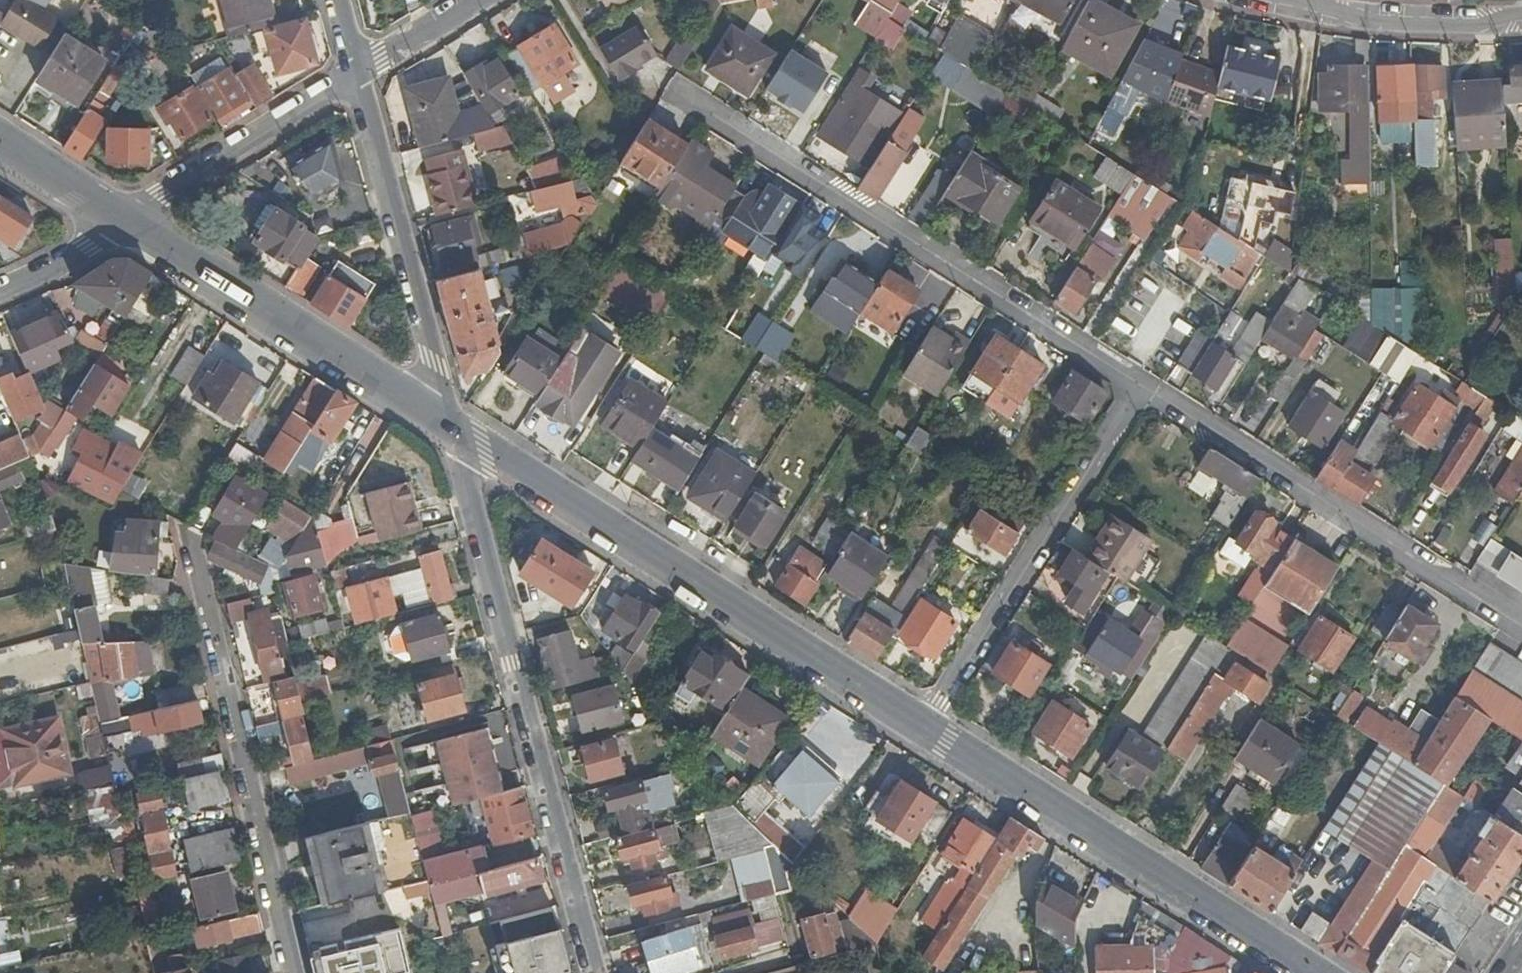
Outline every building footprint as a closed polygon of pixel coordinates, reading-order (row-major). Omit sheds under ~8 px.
[(0,23),(37,46),(53,21),(38,12),(46,0),(15,0),(3,18),(0,23)] [(223,0),(206,0),(217,40),(232,36),(223,0)] [(267,0),(223,0),(232,36),(274,25),(267,0)] [(274,0),(267,0),(274,25),(280,23),(274,0)] [(405,15),(416,8),(414,0),(401,0),(405,15)] [(602,13),(616,5),(613,0),(590,0),(593,5),(596,3),(602,13)] [(693,11),(703,27),(714,9),(713,7),(709,0),(696,0),(697,3),(693,11)] [(767,7),(766,0),(751,0),(753,10),(767,7)] [(864,2),(868,4),(887,15),(894,4),(886,0),(854,0),(862,4),(864,2)] [(894,4),(887,15),(886,16),(900,24),(913,2),(910,0),(896,0),(894,4)] [(1014,0),(1057,25),(1071,0),(1014,0)] [(1104,14),(1083,2),(1058,48),(1105,74),(1127,34),(1100,19),(1104,14)] [(887,15),(868,4),(856,23),(875,34),(883,21),(886,16),(887,15)] [(959,16),(940,52),(975,71),(995,37),(959,16)] [(266,32),(254,35),(259,53),(270,50),(278,75),(317,65),(305,20),(266,31),(266,32)] [(53,21),(37,46),(51,55),(67,29),(53,21)] [(898,30),(883,21),(875,34),(872,40),(869,43),(884,52),(893,38),(898,30)] [(130,41),(138,29),(128,22),(120,35),(130,41)] [(654,58),(637,28),(596,51),(618,86),(635,76),(632,71),(654,58)] [(547,30),(501,58),(525,96),(536,88),(548,107),(568,94),(557,76),(570,67),(547,30)] [(740,95),(764,57),(725,31),(701,70),(740,95)] [(63,35),(37,77),(77,102),(103,60),(63,35)] [(122,54),(130,41),(120,35),(112,48),(122,54)] [(678,38),(660,67),(673,74),(686,54),(678,38)] [(1181,56),(1146,40),(1124,79),(1164,101),(1178,62),(1181,56)] [(1322,108),(1351,108),(1351,134),(1368,135),(1368,109),(1361,109),(1361,69),(1368,68),(1368,44),(1354,42),(1354,68),(1329,67),(1329,72),(1329,81),(1322,81),(1322,108)] [(1258,50),(1249,47),(1247,54),(1257,57),(1258,50)] [(1247,54),(1225,49),(1218,77),(1215,91),(1264,102),(1269,103),(1278,61),(1257,57),(1247,54)] [(828,74),(792,51),(766,91),(802,114),(828,74)] [(953,83),(956,78),(977,92),(983,83),(972,76),(940,56),(931,69),(953,83)] [(123,73),(132,88),(144,81),(131,59),(119,67),(123,73)] [(62,148),(80,160),(105,121),(96,116),(123,73),(119,67),(116,62),(62,148)] [(1218,77),(1178,62),(1164,101),(1208,119),(1212,103),(1215,91),(1218,77)] [(484,116),(513,98),(491,64),(477,72),(473,68),(460,77),(484,116)] [(236,77),(254,107),(272,96),(254,67),(236,77)] [(1442,68),(1410,69),(1412,122),(1415,169),(1437,167),(1435,120),(1431,120),(1431,100),(1443,99),(1442,68)] [(1507,70),(1509,89),(1516,88),(1517,94),(1521,94),(1521,68),(1507,70)] [(1375,71),(1377,123),(1412,122),(1410,69),(1375,71)] [(209,82),(197,90),(215,118),(232,108),(237,117),(249,109),(244,101),(244,100),(227,71),(223,73),(221,70),(207,79),(209,82)] [(191,79),(197,90),(209,82),(207,79),(203,72),(191,79)] [(458,80),(440,86),(455,139),(466,136),(489,130),(458,80)] [(901,113),(849,82),(817,136),(869,167),(891,130),(901,113)] [(983,83),(977,92),(997,104),(1003,96),(983,83)] [(1477,94),(1452,96),(1455,151),(1504,148),(1503,131),(1500,83),(1476,85),(1477,94)] [(1132,91),(1118,84),(1084,146),(1103,158),(1108,161),(1112,154),(1115,151),(1104,144),(1118,118),(1120,120),(1130,103),(1127,101),(1132,91)] [(1476,85),(1451,86),(1452,96),(1477,94),(1476,85)] [(408,111),(405,112),(415,150),(455,139),(440,86),(404,95),(408,111)] [(211,121),(192,89),(156,110),(164,122),(170,118),(182,139),(211,121)] [(1030,97),(1024,109),(1053,127),(1059,114),(1030,97)] [(232,108),(215,118),(220,127),(237,117),(232,108)] [(642,123),(633,138),(616,165),(656,190),(682,149),(642,123)] [(466,136),(470,152),(503,144),(495,129),(489,130),(466,136)] [(149,131),(108,130),(107,164),(148,164),(149,131)] [(884,143),(869,167),(854,191),(871,201),(908,140),(891,130),(884,143)] [(1351,134),(1351,160),(1351,181),(1368,181),(1368,135),(1351,134)] [(343,181),(331,140),(288,166),(312,197),(343,181)] [(686,143),(682,149),(656,190),(652,196),(667,206),(676,206),(681,203),(698,213),(695,218),(698,224),(708,230),(734,188),(704,169),(710,158),(686,143)] [(423,175),(419,176),(429,219),(469,208),(454,152),(420,161),(423,175)] [(1112,154),(1108,161),(1121,170),(1126,162),(1112,154)] [(964,158),(945,187),(942,191),(958,201),(992,223),(1014,189),(994,176),(999,167),(982,157),(976,165),(964,158)] [(1103,158),(1092,176),(1119,195),(1131,176),(1121,170),(1108,161),(1103,158)] [(1351,160),(1337,160),(1337,181),(1351,181),(1351,160)] [(1139,170),(1126,162),(1121,170),(1131,176),(1136,179),(1139,170)] [(1150,176),(1139,170),(1136,179),(1146,185),(1149,178),(1150,176)] [(1113,205),(1149,228),(1168,199),(1161,194),(1146,185),(1136,179),(1131,176),(1119,195),(1113,205)] [(945,187),(932,178),(904,222),(917,230),(937,199),(942,191),(945,187)] [(1149,178),(1146,185),(1161,194),(1165,188),(1149,178)] [(556,207),(558,218),(587,210),(592,203),(578,180),(577,180),(531,192),(526,193),(531,213),(556,207)] [(1218,222),(1239,227),(1235,241),(1240,244),(1248,249),(1254,225),(1269,229),(1273,217),(1287,221),(1293,199),(1229,183),(1218,222)] [(1069,248),(1092,212),(1052,185),(1028,222),(1040,230),(1035,238),(1052,249),(1058,242),(1069,248)] [(743,195),(719,235),(763,264),(768,255),(799,207),(767,187),(762,194),(754,193),(743,195)] [(942,191),(937,199),(954,209),(958,201),(942,191)] [(14,248),(32,218),(0,198),(0,239),(14,248)] [(676,206),(684,212),(695,218),(698,213),(681,203),(676,206)] [(267,222),(275,209),(267,204),(259,217),(267,222)] [(814,217),(799,207),(768,255),(785,265),(814,217)] [(287,216),(275,209),(267,222),(254,242),(266,249),(266,251),(297,269),(304,258),(317,238),(304,230),(305,227),(288,216),(287,216)] [(1201,256),(1225,271),(1221,278),(1221,279),(1237,289),(1252,265),(1257,267),(1263,258),(1261,257),(1248,249),(1240,244),(1236,252),(1212,236),(1216,229),(1192,214),(1182,229),(1188,233),(1177,251),(1196,263),(1197,263),(1201,256)] [(556,229),(518,239),(523,258),(564,247),(569,239),(576,228),(562,219),(556,229)] [(438,269),(469,262),(472,271),(492,266),(516,260),(513,248),(510,249),(509,246),(469,256),(459,222),(427,230),(438,269)] [(1216,229),(1212,236),(1236,252),(1240,244),(1235,241),(1216,229)] [(1496,313),(1468,356),(1478,363),(1514,305),(1514,303),(1512,275),(1510,241),(1490,243),(1496,313)] [(1103,280),(1114,263),(1087,246),(1078,260),(1080,261),(1054,304),(1072,315),(1096,276),(1103,280)] [(1268,248),(1261,257),(1263,258),(1289,274),(1290,266),(1282,261),(1283,258),(1268,248)] [(304,258),(297,269),(285,288),(301,298),(320,269),(304,258)] [(111,260),(59,292),(92,313),(101,300),(125,315),(132,305),(151,274),(128,259),(111,260)] [(312,305),(348,327),(375,285),(338,261),(312,305)] [(469,382),(467,376),(486,371),(496,355),(492,342),(474,278),(479,276),(481,281),(495,277),(492,266),(472,271),(434,281),(462,384),(469,382)] [(829,279),(820,293),(855,316),(856,315),(875,285),(842,266),(832,281),(829,279)] [(620,269),(601,297),(648,328),(666,300),(667,299),(665,297),(620,269)] [(882,273),(875,285),(856,315),(887,334),(913,293),(882,273)] [(167,284),(151,274),(132,305),(147,315),(167,284)] [(1289,274),(1282,284),(1291,290),(1298,280),(1289,274)] [(1514,303),(1514,305),(1521,292),(1521,288),(1521,275),(1512,275),(1514,303)] [(1281,373),(1253,419),(1264,427),(1322,336),(1314,330),(1307,326),(1285,312),(1303,283),(1298,280),(1291,290),(1270,324),(1261,337),(1294,358),(1284,374),(1281,373)] [(1303,283),(1285,312),(1307,326),(1313,318),(1303,311),(1315,291),(1303,283)] [(844,334),(855,316),(820,293),(809,312),(844,334)] [(1369,294),(1352,295),(1353,315),(1369,325),(1369,326),(1369,294)] [(1379,294),(1369,294),(1369,326),(1385,336),(1388,337),(1387,317),(1380,317),(1379,294)] [(1332,302),(1326,298),(1313,318),(1319,322),(1323,316),(1332,302)] [(1215,391),(1234,360),(1243,365),(1261,337),(1270,324),(1254,314),(1229,356),(1216,348),(1220,339),(1225,342),(1232,331),(1230,329),(1236,318),(1228,312),(1212,339),(1209,344),(1211,346),(1192,377),(1215,391)] [(11,335),(28,374),(34,387),(55,377),(49,362),(59,357),(55,346),(69,340),(72,335),(59,313),(11,335)] [(770,323),(755,314),(737,343),(752,352),(770,323)] [(1323,316),(1319,322),(1314,330),(1322,336),(1332,342),(1341,327),(1323,316)] [(1319,322),(1313,318),(1307,326),(1314,330),(1319,322)] [(950,341),(930,328),(901,374),(935,396),(968,343),(955,335),(950,341)] [(72,335),(69,340),(98,358),(105,347),(76,329),(72,335)] [(1197,330),(1176,365),(1190,374),(1209,344),(1212,339),(1197,330)] [(1366,345),(1358,358),(1381,373),(1398,384),(1408,367),(1416,355),(1388,337),(1385,336),(1376,350),(1366,345)] [(1036,368),(989,338),(968,374),(1015,404),(1036,368)] [(522,342),(501,374),(519,385),(537,396),(558,363),(522,342)] [(171,375),(186,384),(204,356),(189,347),(171,375)] [(1416,355),(1408,367),(1426,378),(1433,366),(1424,360),(1416,355)] [(563,356),(558,363),(537,396),(532,403),(568,426),(599,377),(563,356)] [(195,398),(234,422),(259,382),(224,361),(211,382),(206,379),(195,398)] [(63,415),(73,421),(77,415),(82,418),(93,401),(111,413),(128,386),(94,365),(63,415)] [(37,419),(42,413),(40,410),(43,408),(34,387),(28,374),(16,379),(13,373),(0,379),(0,388),(14,421),(28,415),(37,419)] [(1102,396),(1070,376),(1052,404),(1058,407),(1055,411),(1077,425),(1079,421),(1086,424),(1102,396)] [(280,469),(284,472),(310,430),(335,390),(316,378),(265,460),(280,469)] [(234,422),(245,429),(270,389),(259,382),(234,422)] [(1464,386),(1460,384),(1452,396),(1459,401),(1476,411),(1484,399),(1464,386)] [(519,385),(514,392),(532,403),(537,396),(519,385)] [(630,386),(603,429),(638,448),(648,433),(665,405),(630,386)] [(1418,386),(1394,423),(1430,447),(1454,409),(1418,386)] [(335,390),(310,430),(331,441),(354,403),(335,390)] [(1311,396),(1308,394),(1286,426),(1318,446),(1339,414),(1317,400),(1319,396),(1314,393),(1311,396)] [(1484,399),(1476,411),(1446,458),(1430,483),(1445,493),(1482,434),(1475,430),(1487,410),(1504,422),(1499,430),(1501,432),(1505,434),(1516,418),(1484,399)] [(1459,401),(1454,409),(1430,447),(1446,458),(1476,411),(1459,401)] [(37,419),(54,428),(61,417),(43,408),(40,410),(42,413),(37,419)] [(1224,414),(1216,408),(1211,416),(1220,421),(1224,414)] [(1380,412),(1359,445),(1330,490),(1354,505),(1371,479),(1365,475),(1392,433),(1382,427),(1388,418),(1380,412)] [(113,502),(119,491),(128,476),(103,462),(109,450),(96,444),(99,439),(83,430),(79,440),(66,432),(73,421),(63,415),(61,417),(54,428),(39,452),(68,466),(73,455),(57,447),(61,440),(86,453),(77,471),(79,472),(74,482),(113,502)] [(1516,418),(1505,434),(1509,436),(1512,431),(1519,436),(1521,432),(1521,422),(1516,418)] [(32,437),(39,452),(54,428),(37,419),(34,424),(39,427),(32,437)] [(927,437),(914,429),(903,447),(903,448),(916,456),(927,437)] [(30,456),(23,441),(18,430),(7,435),(9,439),(0,444),(0,470),(30,456)] [(648,433),(638,448),(628,463),(660,482),(663,477),(679,486),(702,450),(690,444),(688,447),(683,444),(679,450),(648,433)] [(30,456),(39,452),(32,437),(23,441),(30,456)] [(96,444),(109,450),(111,446),(99,439),(96,444)] [(1351,447),(1339,439),(1312,480),(1330,490),(1359,445),(1354,442),(1351,447)] [(265,460),(242,445),(234,460),(271,483),(280,469),(265,460)] [(1220,504),(1212,517),(1227,527),(1257,480),(1207,448),(1196,467),(1207,475),(1205,478),(1220,488),(1223,485),(1227,488),(1217,502),(1220,504)] [(1492,494),(1509,506),(1516,495),(1521,486),(1521,448),(1492,494)] [(23,479),(36,473),(31,459),(18,464),(23,479)] [(714,459),(684,506),(720,530),(750,482),(714,459)] [(23,479),(18,464),(0,472),(0,489),(23,479)] [(663,477),(660,482),(676,491),(679,486),(663,477)] [(226,520),(215,538),(218,540),(237,549),(267,495),(235,478),(214,514),(226,520)] [(367,493),(378,533),(380,542),(418,532),(414,514),(406,483),(367,493)] [(974,502),(984,509),(1018,530),(1023,522),(979,493),(974,502)] [(751,494),(732,525),(762,545),(781,514),(751,494)] [(286,502),(270,528),(295,543),(306,526),(311,518),(286,502)] [(967,512),(954,503),(885,613),(899,621),(910,603),(944,549),(967,512)] [(990,555),(994,551),(1011,562),(1026,539),(1016,534),(1018,530),(984,509),(981,514),(976,511),(963,531),(981,543),(978,547),(990,555)] [(418,532),(424,530),(419,512),(414,514),(418,532)] [(1261,572),(1264,569),(1271,573),(1290,543),(1290,542),(1270,530),(1273,525),(1254,513),(1232,548),(1249,560),(1246,565),(1255,570),(1256,570),(1261,572)] [(1116,520),(1111,516),(1097,540),(1102,543),(1116,520)] [(55,527),(52,519),(27,526),(30,536),(55,527)] [(169,523),(169,522),(129,520),(125,554),(135,555),(133,572),(154,573),(158,536),(167,537),(169,523)] [(1102,543),(1097,540),(1084,560),(1106,575),(1114,580),(1124,586),(1151,541),(1116,520),(1102,543)] [(790,557),(771,588),(802,608),(839,549),(847,536),(852,527),(846,523),(843,527),(841,526),(812,570),(790,557)] [(732,525),(727,532),(758,551),(762,545),(732,525)] [(295,543),(286,557),(292,575),(301,572),(324,567),(317,542),(315,539),(310,539),(306,526),(295,543)] [(378,533),(338,544),(341,553),(380,542),(378,533)] [(843,551),(826,579),(842,588),(851,595),(848,600),(859,608),(888,563),(847,536),(839,549),(843,551)] [(332,539),(317,542),(324,567),(337,556),(332,539)] [(237,549),(218,540),(210,558),(259,583),(263,596),(274,594),(271,582),(268,565),(237,549)] [(1521,591),(1521,561),(1488,540),(1474,561),(1521,591)] [(588,574),(538,541),(516,576),(566,609),(588,574)] [(1290,543),(1271,573),(1263,585),(1308,613),(1334,570),(1290,543)] [(422,570),(401,575),(411,611),(455,599),(451,583),(447,583),(439,551),(419,556),(422,570)] [(1071,551),(1057,574),(1075,586),(1071,592),(1063,604),(1080,615),(1103,580),(1106,575),(1084,560),(1071,551)] [(64,564),(81,567),(83,555),(62,553),(64,564)] [(82,643),(123,642),(123,634),(97,636),(92,607),(91,606),(88,606),(84,584),(90,583),(88,568),(81,567),(64,564),(68,581),(79,632),(82,643)] [(347,589),(342,570),(330,574),(344,628),(395,615),(390,596),(400,594),(404,612),(411,611),(401,575),(347,589)] [(301,572),(292,575),(293,580),(283,583),(291,612),(320,604),(312,575),(302,578),(301,572)] [(1057,574),(1053,581),(1071,592),(1075,586),(1057,574)] [(1106,575),(1103,580),(1111,585),(1114,580),(1106,575)] [(167,596),(169,580),(137,576),(135,591),(167,596)] [(91,606),(92,607),(95,606),(90,583),(84,584),(88,606),(91,606)] [(851,595),(842,588),(838,595),(848,600),(851,595)] [(222,605),(226,604),(239,601),(237,594),(220,597),(222,605)] [(622,597),(599,631),(630,652),(654,614),(637,604),(635,606),(622,597)] [(251,616),(267,683),(269,683),(274,682),(295,677),(287,643),(280,616),(269,619),(267,611),(256,614),(253,599),(239,601),(226,604),(230,621),(251,616)] [(885,613),(867,602),(841,644),(856,654),(872,664),(886,641),(899,621),(885,613)] [(910,603),(899,621),(886,641),(894,646),(898,640),(915,651),(929,659),(949,627),(910,603)] [(1171,617),(1158,608),(1153,617),(1166,625),(1171,617)] [(1384,608),(1369,633),(1382,641),(1397,616),(1384,608)] [(1402,609),(1397,616),(1382,641),(1381,643),(1419,666),(1429,651),(1422,645),(1432,628),(1402,609)] [(1140,638),(1096,611),(1075,644),(1119,671),(1140,638)] [(402,625),(402,627),(410,658),(411,661),(448,651),(439,615),(402,625)] [(299,640),(327,633),(324,620),(296,627),(299,640)] [(1330,672),(1350,640),(1317,620),(1297,651),(1330,672)] [(1284,651),(1239,623),(1223,649),(1227,651),(1268,676),(1284,651)] [(410,658),(402,627),(397,628),(390,640),(394,654),(404,659),(410,658)] [(565,634),(533,641),(546,691),(592,679),(586,660),(573,663),(565,634)] [(1122,732),(1101,767),(1139,791),(1163,752),(1221,660),(1227,651),(1223,649),(1201,635),(1135,739),(1122,732)] [(898,640),(894,646),(911,657),(915,651),(898,640)] [(150,668),(146,641),(123,642),(82,643),(90,683),(97,715),(99,722),(114,719),(109,695),(103,696),(99,682),(135,676),(134,671),(150,668)] [(1009,643),(1004,651),(994,645),(980,667),(1025,696),(1043,666),(1031,658),(1033,654),(1023,648),(1021,651),(1009,643)] [(1453,699),(1488,720),(1521,742),(1521,666),(1487,644),(1477,660),(1453,699)] [(701,650),(679,684),(723,713),(737,693),(746,678),(701,650)] [(639,661),(628,654),(617,671),(618,672),(625,682),(639,661)] [(1274,694),(1221,660),(1163,752),(1180,762),(1220,697),(1223,699),(1230,688),(1264,710),(1274,694)] [(453,666),(408,678),(410,688),(417,687),(427,722),(464,711),(453,666)] [(296,682),(301,701),(331,693),(327,674),(296,682)] [(253,715),(256,727),(283,721),(283,718),(301,712),(304,712),(301,701),(296,682),(295,677),(274,682),(276,688),(281,708),(253,715)] [(204,682),(184,687),(187,702),(207,697),(204,682)] [(187,702),(184,687),(156,694),(159,708),(187,702)] [(612,725),(603,691),(567,699),(576,733),(612,725)] [(1360,699),(1348,692),(1332,717),(1332,718),(1344,725),(1360,699)] [(737,693),(723,713),(711,732),(754,760),(780,722),(737,693)] [(1453,699),(1438,724),(1410,767),(1440,787),(1441,786),(1443,787),(1488,720),(1453,699)] [(202,722),(197,701),(154,710),(157,723),(159,732),(202,722)] [(1088,728),(1051,704),(1032,733),(1040,738),(1039,741),(1060,755),(1061,752),(1070,757),(1088,728)] [(157,723),(154,710),(136,714),(138,726),(157,723)] [(1361,711),(1350,729),(1375,745),(1410,767),(1438,724),(1418,712),(1405,732),(1391,723),(1388,728),(1361,711)] [(286,732),(293,757),(294,764),(312,759),(301,712),(283,718),(283,721),(256,727),(259,739),(286,732)] [(136,714),(114,719),(99,722),(102,735),(138,726),(136,714)] [(99,722),(97,715),(82,718),(85,739),(88,739),(102,736),(102,735),(99,722)] [(3,730),(9,756),(41,749),(63,744),(58,718),(3,730)] [(361,748),(380,744),(390,741),(385,721),(356,729),(361,748)] [(1295,747),(1256,722),(1233,758),(1272,782),(1295,747)] [(106,752),(102,736),(88,739),(92,756),(106,752)] [(382,750),(384,757),(394,754),(391,741),(390,741),(380,744),(382,750)] [(800,754),(786,742),(730,807),(750,827),(771,803),(776,807),(783,800),(805,818),(836,784),(800,754)] [(577,750),(585,782),(616,774),(608,743),(577,750)] [(41,749),(9,756),(15,785),(69,773),(63,744),(41,749)] [(313,761),(316,772),(334,767),(332,762),(382,750),(380,744),(361,748),(316,760),(313,761)] [(807,745),(800,754),(836,784),(842,776),(807,745)] [(1410,767),(1375,745),(1320,831),(1370,863),(1351,893),(1347,890),(1340,901),(1344,905),(1329,927),(1318,945),(1332,954),(1400,849),(1440,787),(1410,767)] [(219,770),(225,769),(221,752),(203,756),(207,773),(219,770)] [(379,775),(390,818),(410,813),(394,754),(384,757),(370,760),(374,776),(379,775)] [(207,773),(203,756),(177,762),(181,779),(188,777),(207,773)] [(285,760),(288,767),(295,766),(294,764),(293,757),(285,760)] [(295,766),(288,767),(291,781),(317,774),(316,772),(313,761),(295,766)] [(224,793),(219,770),(207,773),(188,777),(192,800),(224,793)] [(895,783),(891,781),(873,811),(877,815),(875,819),(909,841),(921,822),(935,831),(947,813),(897,780),(895,783)] [(1483,789),(1472,782),(1461,799),(1473,806),(1483,789)] [(605,814),(612,813),(619,836),(648,828),(644,814),(637,816),(634,804),(640,802),(635,785),(599,794),(605,814)] [(1247,793),(1234,785),(1218,809),(1232,817),(1247,793)] [(1461,799),(1443,787),(1441,786),(1440,787),(1400,849),(1443,876),(1486,904),(1521,849),(1521,837),(1492,818),(1473,806),(1461,799)] [(532,834),(519,788),(482,798),(486,811),(472,815),(476,828),(490,824),(495,844),(532,834)] [(1511,789),(1492,818),(1521,837),(1521,796),(1511,789)] [(155,880),(177,876),(158,790),(137,794),(140,809),(135,810),(139,829),(144,828),(155,880)] [(124,794),(116,796),(120,816),(128,815),(124,794)] [(730,807),(700,815),(713,861),(726,858),(759,850),(769,846),(750,827),(730,807)] [(450,856),(438,809),(424,813),(436,860),(450,856)] [(429,887),(490,872),(484,848),(450,856),(436,860),(424,813),(411,817),(427,880),(429,887)] [(972,876),(964,890),(936,934),(920,960),(939,972),(1011,858),(1016,860),(1024,849),(1031,854),(1040,841),(1026,832),(1007,820),(994,842),(972,876)] [(962,822),(941,855),(972,876),(994,842),(962,822)] [(1266,823),(1253,842),(1225,887),(1247,900),(1267,913),(1301,862),(1291,856),(1282,869),(1272,863),(1275,857),(1269,854),(1266,859),(1258,854),(1274,828),(1266,823)] [(362,824),(312,836),(328,904),(350,900),(379,892),(362,824)] [(1253,842),(1226,825),(1198,869),(1209,876),(1225,887),(1253,842)] [(191,874),(241,862),(234,829),(183,841),(191,874)] [(624,862),(627,870),(655,863),(647,834),(611,842),(617,864),(624,862)] [(312,836),(306,838),(322,906),(328,904),(312,836)] [(769,846),(759,850),(771,894),(787,891),(782,872),(792,869),(790,868),(769,846)] [(1400,849),(1332,954),(1362,972),(1440,972),(1444,968),(1463,938),(1468,930),(1454,922),(1460,911),(1420,884),(1424,878),(1437,885),(1443,876),(1400,849)] [(759,850),(726,858),(738,905),(771,896),(771,894),(759,850)] [(430,892),(432,900),(457,894),(462,895),(494,887),(496,894),(543,882),(538,859),(490,872),(429,887),(430,892)] [(235,911),(226,870),(192,878),(202,919),(235,911)] [(964,890),(946,879),(919,922),(936,934),(964,890)] [(406,898),(430,892),(429,887),(427,880),(402,886),(406,898)] [(663,897),(658,880),(622,889),(627,909),(635,908),(637,917),(671,909),(668,897),(663,897)] [(1039,882),(1030,902),(1032,923),(1071,946),(1071,923),(1079,906),(1039,882)] [(160,935),(148,883),(135,885),(136,888),(147,937),(160,935)] [(917,887),(913,885),(901,904),(909,909),(918,895),(914,892),(917,887)] [(328,904),(309,909),(313,925),(317,924),(323,952),(360,943),(350,900),(328,904)] [(1149,952),(1170,952),(1174,945),(1180,929),(1138,903),(1124,947),(1090,948),(1091,972),(1149,972),(1149,952)] [(844,909),(838,904),(834,910),(839,915),(844,909)] [(490,925),(502,972),(574,972),(562,928),(559,929),(553,909),(490,925)] [(261,931),(257,912),(195,926),(199,943),(199,944),(261,931)] [(837,950),(828,914),(800,921),(810,958),(828,953),(828,952),(837,950)] [(1295,921),(1291,928),(1312,942),(1323,924),(1308,915),(1302,926),(1295,921)] [(861,917),(853,929),(856,932),(872,948),(881,934),(861,917)] [(710,936),(716,957),(752,948),(747,928),(735,931),(732,918),(708,925),(710,936)] [(1329,927),(1323,924),(1312,942),(1318,945),(1329,927)] [(199,943),(195,926),(183,929),(187,945),(199,943)] [(1189,953),(1181,972),(1189,972),(1188,966),(1207,962),(1210,972),(1219,972),(1228,959),(1180,929),(1174,945),(1189,953)] [(638,944),(647,972),(679,972),(695,968),(682,931),(638,944)] [(856,932),(845,935),(849,954),(872,948),(856,932)] [(160,935),(147,937),(155,972),(160,972),(189,966),(185,953),(167,957),(162,934),(160,935)] [(693,939),(695,947),(702,945),(700,938),(693,939)] [(1463,938),(1444,968),(1453,972),(1465,972),(1481,949),(1463,938)] [(630,946),(640,972),(647,972),(638,944),(630,946)] [(1170,952),(1161,972),(1181,972),(1189,953),(1174,945),(1170,952)] [(253,967),(249,952),(225,958),(228,972),(253,967)] [(1053,954),(1034,952),(1035,966),(1053,968),(1053,954)] [(330,968),(332,972),(374,972),(371,959),(330,968)] [(1207,962),(1188,966),(1189,972),(1210,972),(1207,962)]
